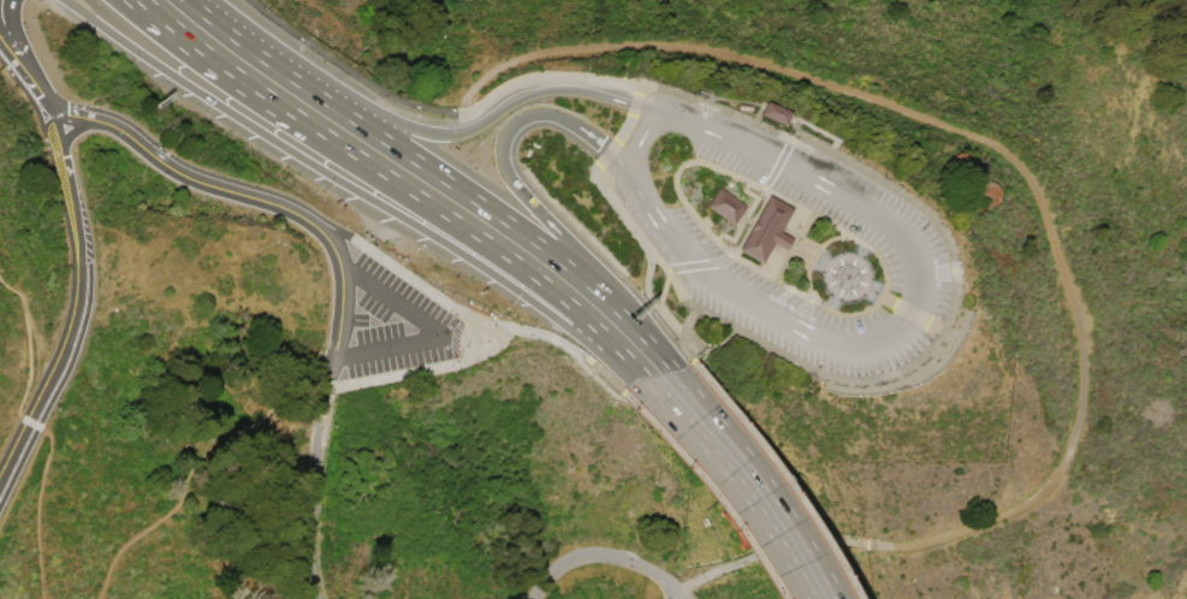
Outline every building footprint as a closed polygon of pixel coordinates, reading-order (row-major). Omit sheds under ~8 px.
[(760,114),(765,101),(790,112),(784,124),(760,114)] [(719,188),(746,207),(732,225),(706,206),(719,188)] [(768,195),(793,208),(781,231),(793,238),(785,250),(773,244),(762,265),(738,250),(768,195)]
